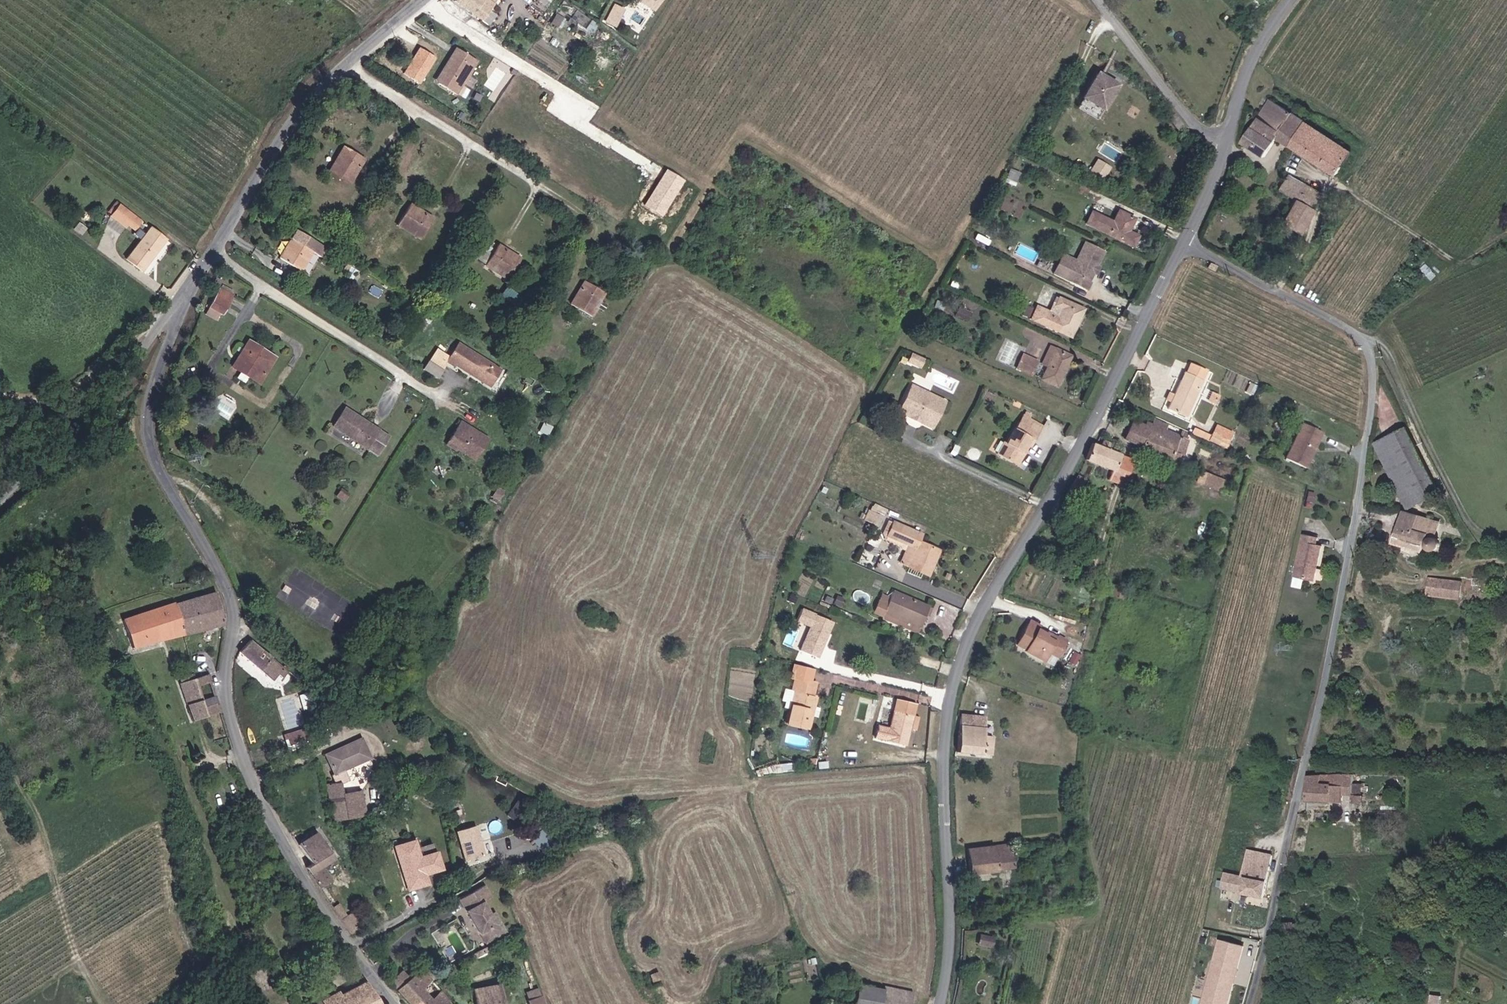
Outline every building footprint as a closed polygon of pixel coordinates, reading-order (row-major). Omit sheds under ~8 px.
[(497,0),(470,0),(487,13),(497,0)] [(656,11),(663,0),(639,0),(656,11)] [(604,21),(615,27),(625,7),(614,1),(604,21)] [(592,32),(599,23),(579,8),(572,17),(592,32)] [(458,46),(448,63),(451,65),(444,76),(463,88),(469,78),(466,75),(475,59),(480,62),(486,54),(465,41),(461,48),(458,46)] [(438,56),(420,47),(405,74),(423,84),(438,56)] [(441,75),(444,76),(451,65),(448,63),(441,75)] [(1097,73),(1082,96),(1102,108),(1116,85),(1097,73)] [(1102,108),(1082,96),(1077,105),(1096,117),(1102,108)] [(1269,100),(1259,115),(1269,122),(1262,133),(1273,141),(1277,136),(1289,144),(1304,122),(1269,100)] [(1269,122),(1259,115),(1243,140),(1264,154),(1273,141),(1262,133),(1269,122)] [(1304,122),(1289,144),(1336,175),(1350,153),(1304,122)] [(345,137),(341,144),(345,147),(339,156),(335,153),(331,160),(354,174),(367,151),(345,137)] [(1097,157),(1089,171),(1104,179),(1111,165),(1097,157)] [(686,180),(668,169),(645,206),(663,217),(686,180)] [(1291,198),(1299,181),(1283,172),(1273,188),(1291,198)] [(1299,181),(1291,198),(1266,245),(1274,248),(1285,225),(1297,233),(1310,208),(1301,203),(1309,187),(1299,181)] [(1301,203),(1308,207),(1317,191),(1309,187),(1301,203)] [(412,196),(399,216),(406,221),(409,215),(419,222),(416,226),(422,231),(435,211),(412,196)] [(128,220),(134,210),(119,199),(110,211),(126,223),(128,220)] [(141,215),(134,210),(128,220),(134,225),(141,215)] [(1089,211),(1083,223),(1134,247),(1139,236),(1128,231),(1134,218),(1117,210),(1111,222),(1089,211)] [(299,217),(293,226),(298,228),(291,239),(287,237),(281,246),(303,259),(315,239),(323,243),(328,234),(299,217)] [(165,233),(150,221),(126,254),(141,266),(165,233)] [(293,226),(287,237),(291,239),(298,228),(293,226)] [(500,237),(487,257),(494,261),(497,257),(504,262),(502,266),(509,271),(522,251),(500,237)] [(1102,254),(1085,246),(1067,284),(1085,292),(1102,254)] [(604,293),(608,286),(588,273),(573,296),(594,309),(599,301),(594,299),(599,291),(604,293)] [(219,301),(230,283),(219,276),(208,294),(219,301)] [(1036,305),(1032,314),(1070,332),(1083,304),(1058,292),(1054,300),(1062,303),(1057,315),(1049,311),(1036,305)] [(1032,314),(1036,305),(1025,299),(1021,308),(1032,314)] [(1062,303),(1054,300),(1049,311),(1057,315),(1062,303)] [(246,329),(234,347),(242,353),(244,350),(255,357),(249,366),(257,372),(273,347),(246,329)] [(459,333),(448,352),(455,356),(456,355),(483,372),(494,355),(459,333)] [(1053,341),(1050,347),(1055,349),(1058,343),(1053,341)] [(1056,380),(1071,350),(1058,343),(1055,349),(1050,347),(1043,362),(1047,364),(1043,374),(1056,380)] [(917,363),(922,352),(909,346),(904,357),(917,363)] [(922,352),(917,363),(921,365),(926,354),(922,352)] [(1023,352),(1018,363),(1033,370),(1038,359),(1023,352)] [(1186,407),(1204,362),(1191,357),(1186,368),(1182,366),(1169,400),(1186,407)] [(423,370),(439,376),(443,367),(427,360),(423,370)] [(909,381),(901,401),(908,404),(931,414),(936,417),(945,397),(909,381)] [(342,399),(331,416),(365,437),(375,420),(342,399)] [(911,415),(908,404),(901,401),(897,408),(911,415)] [(919,418),(931,414),(908,404),(911,415),(919,418)] [(1003,437),(998,445),(1015,452),(1018,447),(1021,448),(1030,433),(1035,434),(1042,423),(1022,411),(1007,438),(1003,437)] [(456,412),(445,431),(464,442),(462,445),(472,451),(485,429),(456,412)] [(931,424),(936,417),(931,414),(919,418),(931,424)] [(1167,430),(1170,422),(1152,416),(1149,425),(1134,419),(1127,438),(1147,445),(1146,448),(1177,459),(1180,451),(1185,453),(1190,439),(1167,430)] [(1320,429),(1300,423),(1288,460),(1308,467),(1320,429)] [(1236,432),(1217,424),(1212,436),(1195,429),(1192,435),(1228,450),(1236,432)] [(1436,492),(1405,425),(1374,439),(1405,506),(1436,492)] [(453,439),(462,445),(464,442),(445,431),(442,436),(451,442),(453,439)] [(1018,447),(1015,452),(1023,456),(1035,434),(1030,433),(1021,448),(1018,447)] [(1097,440),(1090,455),(1116,465),(1113,476),(1124,479),(1121,486),(1128,488),(1138,456),(1097,440)] [(1015,452),(998,445),(996,449),(1012,458),(1015,452)] [(1023,456),(1015,452),(1012,458),(1019,462),(1023,456)] [(1076,476),(1084,482),(1088,475),(1079,470),(1076,476)] [(1221,488),(1223,476),(1205,474),(1203,485),(1221,488)] [(1084,482),(1076,476),(1070,489),(1077,493),(1084,482)] [(1400,512),(1411,515),(1413,510),(1394,505),(1392,510),(1400,512)] [(1410,517),(1436,526),(1438,518),(1413,510),(1411,515),(1410,517)] [(1407,528),(1410,517),(1411,515),(1400,512),(1392,541),(1420,550),(1422,545),(1429,552),(1434,551),(1438,548),(1439,545),(1437,541),(1432,538),(1432,536),(1407,528)] [(897,517),(891,532),(910,540),(919,544),(912,562),(932,570),(936,561),(933,559),(939,543),(923,536),(926,529),(897,517)] [(1432,536),(1436,526),(1410,517),(1407,528),(1432,536)] [(1292,580),(1296,581),(1307,536),(1304,535),(1292,580)] [(1314,584),(1323,547),(1316,545),(1318,538),(1307,536),(1296,581),(1314,584)] [(903,558),(912,562),(919,544),(910,540),(903,558)] [(1325,547),(1323,547),(1314,584),(1316,585),(1325,547)] [(1476,585),(1484,585),(1484,576),(1476,576),(1476,585)] [(1430,581),(1428,596),(1457,599),(1458,583),(1430,581)] [(213,587),(173,601),(183,632),(224,616),(213,587)] [(893,599),(882,594),(876,608),(886,612),(887,608),(923,624),(933,602),(898,587),(893,599)] [(183,632),(173,601),(119,622),(125,635),(131,633),(137,648),(183,632)] [(836,622),(803,608),(797,622),(810,627),(801,650),(820,658),(836,622)] [(921,629),(923,624),(887,608),(885,614),(921,629)] [(1030,618),(1028,622),(1042,629),(1044,625),(1030,618)] [(1042,629),(1028,622),(1017,641),(1026,646),(1024,650),(1043,661),(1047,653),(1056,657),(1064,642),(1047,633),(1045,637),(1039,634),(1042,629)] [(1048,632),(1042,629),(1039,634),(1045,637),(1048,632)] [(248,634),(238,646),(268,671),(273,666),(277,669),(282,662),(248,634)] [(197,674),(200,683),(211,679),(208,670),(197,674)] [(798,673),(795,684),(798,685),(789,718),(811,724),(815,710),(818,711),(819,707),(816,706),(820,691),(816,690),(819,678),(798,673)] [(197,674),(186,678),(189,687),(200,683),(197,674)] [(200,683),(189,687),(197,715),(209,710),(205,699),(200,683)] [(205,699),(209,710),(220,706),(216,695),(205,699)] [(920,703),(900,699),(899,705),(918,709),(920,703)] [(881,733),(892,735),(911,740),(918,709),(899,705),(895,722),(884,719),(881,733)] [(924,711),(918,709),(915,723),(921,724),(924,711)] [(985,722),(960,720),(958,744),(990,747),(992,729),(984,729),(985,722)] [(787,732),(801,734),(802,727),(788,725),(787,732)] [(284,733),(287,745),(303,741),(300,729),(284,733)] [(319,748),(327,767),(363,754),(355,734),(319,748)] [(1345,769),(1313,768),(1312,794),(1344,794),(1345,769)] [(334,777),(320,780),(327,818),(341,815),(334,777)] [(1360,787),(1359,794),(1367,795),(1367,788),(1360,787)] [(477,825),(458,831),(467,861),(486,855),(477,825)] [(542,829),(533,838),(541,847),(550,838),(542,829)] [(300,867),(314,888),(325,881),(326,877),(318,866),(338,850),(330,837),(324,841),(320,834),(315,837),(311,831),(295,844),(307,861),(300,867)] [(419,840),(395,847),(408,893),(433,886),(429,876),(446,871),(440,851),(423,856),(419,840)] [(969,842),(970,866),(1012,865),(1011,841),(969,842)] [(1250,853),(1272,858),(1274,847),(1252,843),(1250,853)] [(1272,858),(1250,853),(1247,869),(1227,865),(1224,880),(1266,888),(1272,858)] [(376,868),(381,865),(376,855),(371,858),(376,868)] [(477,881),(454,896),(476,930),(491,920),(476,898),(484,893),(477,881)] [(1284,916),(1284,931),(1299,931),(1299,916),(1284,916)] [(1217,940),(1200,1003),(1227,1003),(1242,947),(1217,940)] [(986,942),(984,950),(998,954),(1000,945),(986,942)] [(383,982),(402,1003),(434,1003),(429,999),(434,994),(415,972),(402,981),(395,973),(383,982)] [(883,1003),(888,979),(863,973),(857,998),(883,1003)] [(888,979),(883,1003),(905,1003),(909,989),(915,990),(917,985),(888,979)] [(364,980),(340,995),(337,992),(324,999),(322,995),(316,997),(320,1003),(381,1003),(364,980)] [(915,990),(909,989),(905,1003),(912,1003),(915,990)] [(471,1003),(497,1003),(496,990),(470,993),(471,1003)] [(1442,995),(1433,993),(1430,1003),(1440,1003),(1442,995)]
